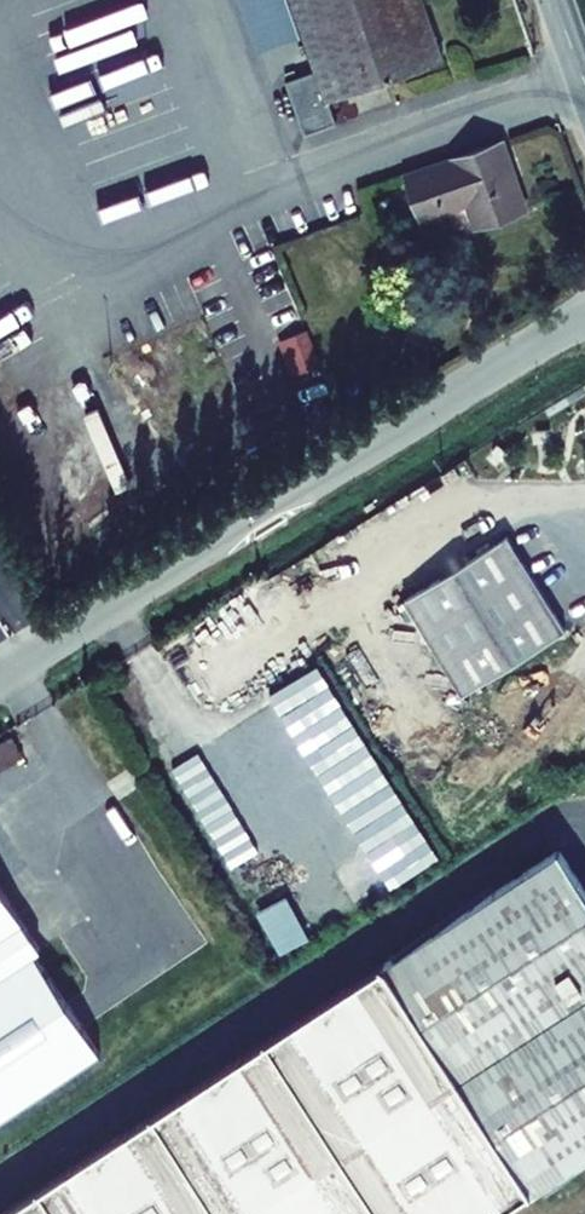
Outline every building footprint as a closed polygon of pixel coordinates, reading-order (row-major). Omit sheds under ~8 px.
[(409,0),(280,0),(306,75),(278,84),(295,135),(326,124),(318,101),(430,64),(409,0)] [(528,208),(504,142),(408,176),(423,219),(468,203),(476,226),(528,208)] [(313,329),(281,337),(290,374),(322,366),(313,329)] [(582,619),(525,525),(421,588),(478,682),(582,619)] [(290,733),(386,891),(438,859),(342,701),(290,733)] [(12,736),(0,743),(0,770),(24,755),(12,736)] [(574,839),(395,951),(539,1182),(584,1153),(584,856),(574,839)] [(0,869),(0,1105),(97,1045),(34,943),(43,938),(0,869)] [(395,951),(0,1199),(0,1213),(488,1213),(539,1182),(395,951)]
